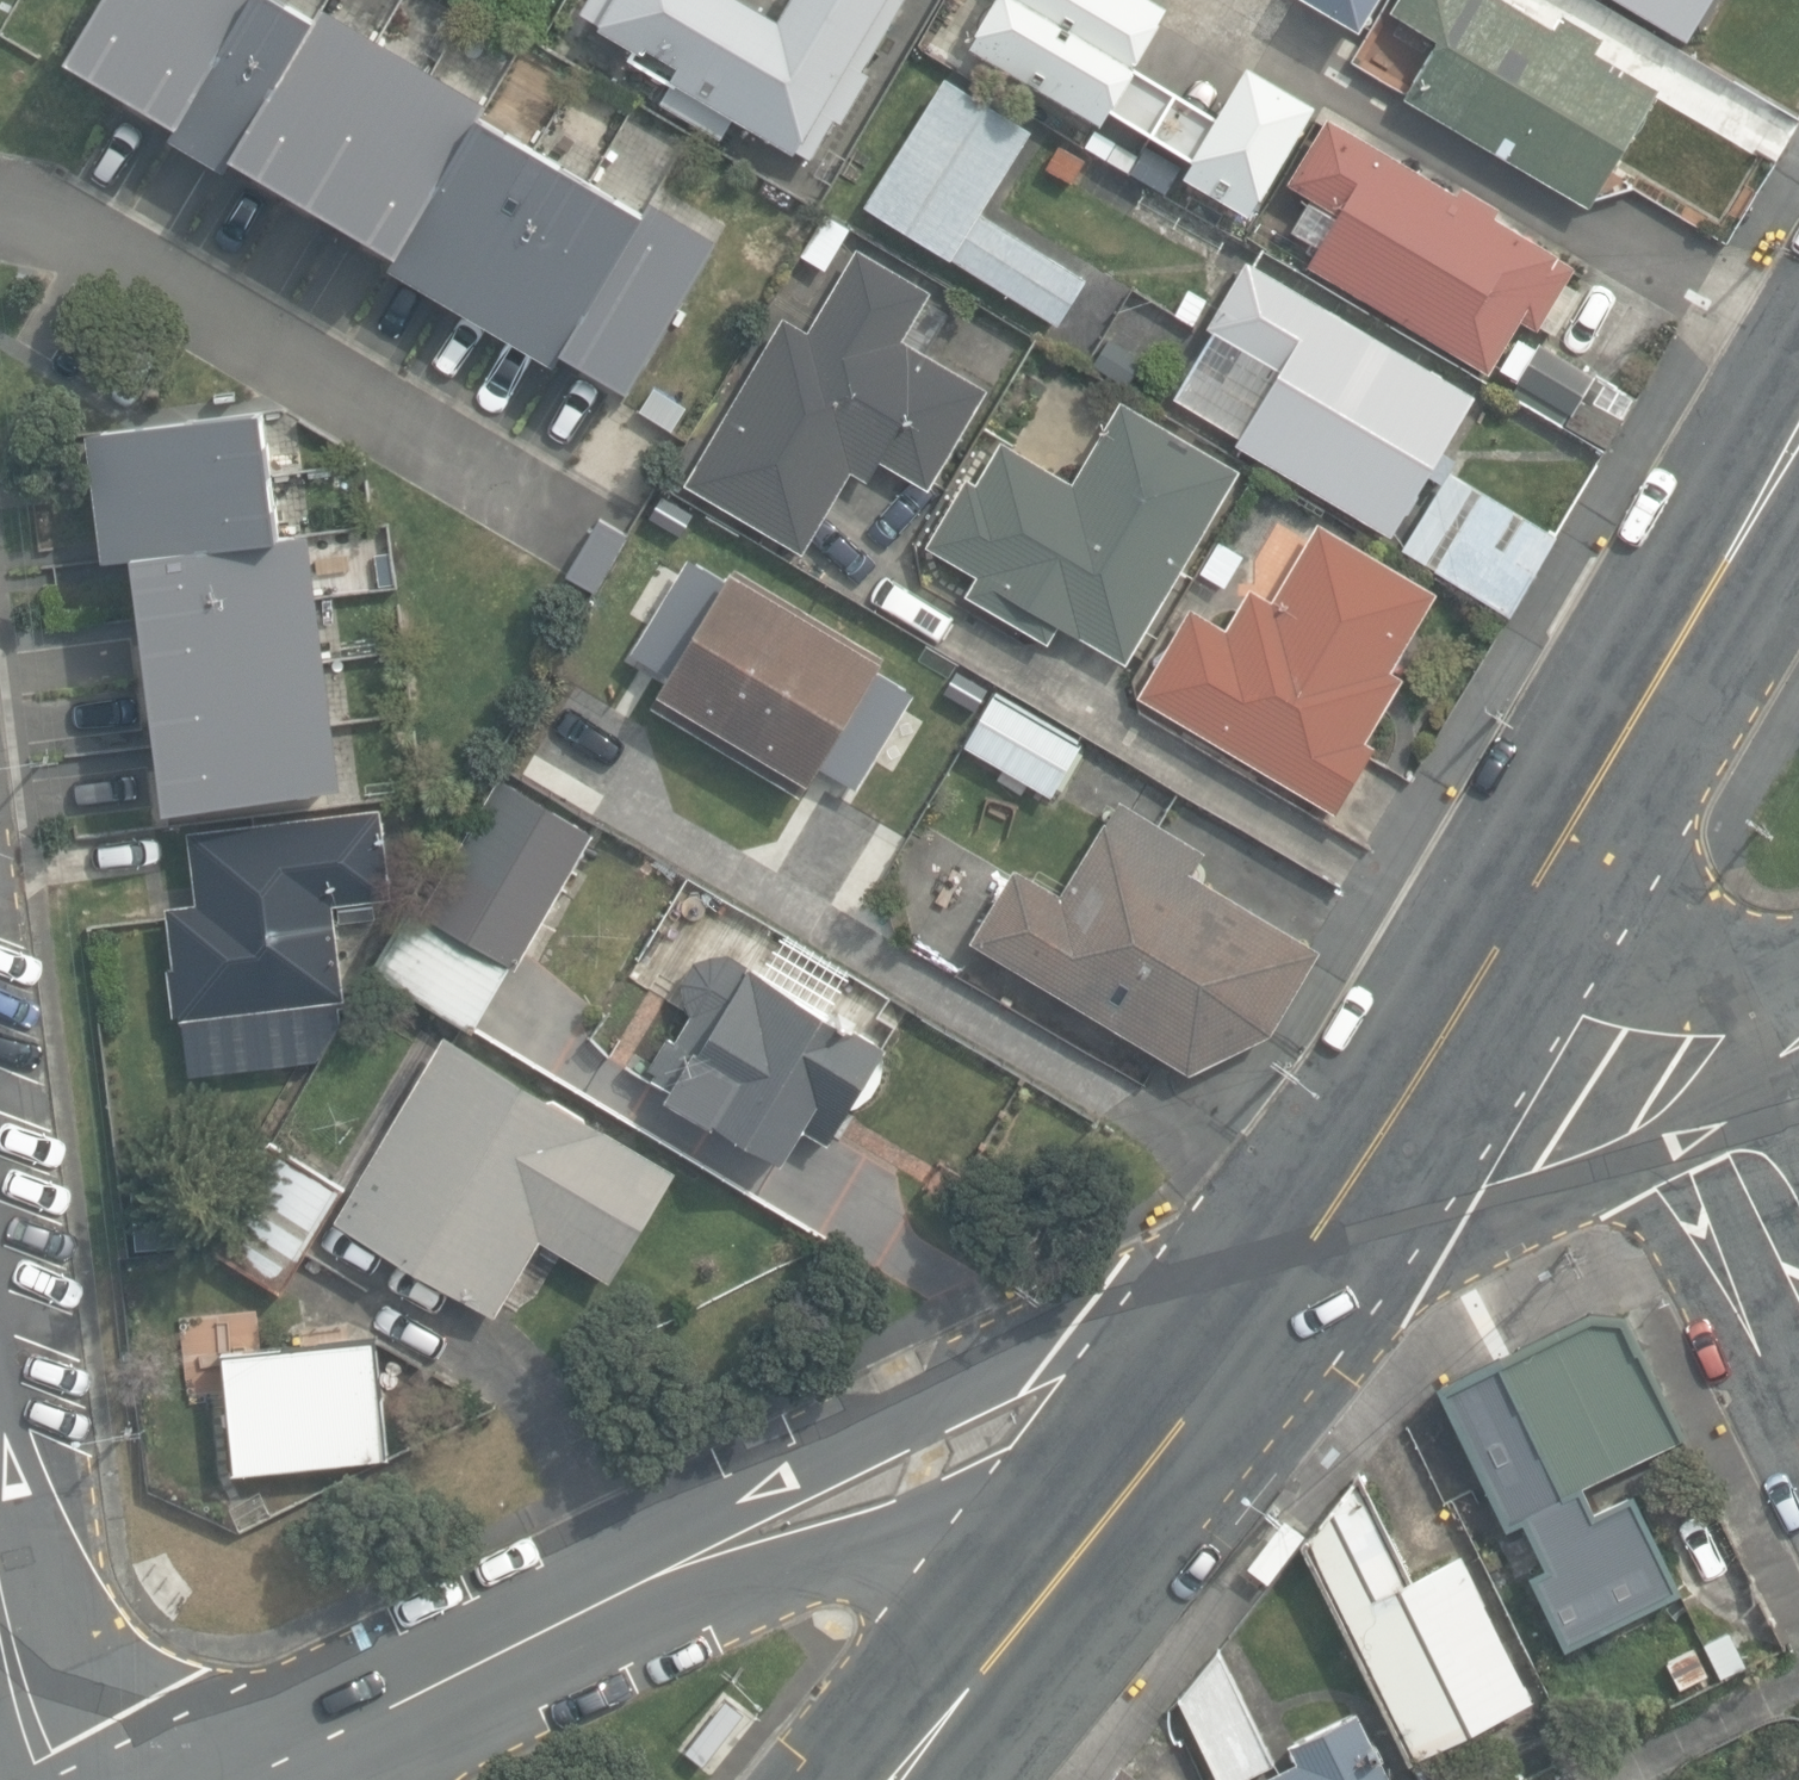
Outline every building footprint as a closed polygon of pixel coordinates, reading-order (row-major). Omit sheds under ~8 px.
[(623,388),(715,236),(649,197),(641,211),(476,112),(483,101),(320,3),(312,15),(286,0),(96,0),(62,56),(170,120),(162,133),(221,168),(229,155),(389,251),(382,263),(550,363),(559,349),(623,388)] [(742,0),(591,0),(580,18),(638,51),(632,62),(673,85),(661,106),(724,141),(736,120),(814,163),(837,122),(844,126),(872,77),(866,73),(908,0),(794,0),(781,22),(742,0)] [(1253,215),(1318,106),(1251,66),(1221,117),(1136,66),(1170,9),(1155,0),(998,0),(987,5),(982,14),(978,24),(980,37),(972,50),(1102,127),(1112,111),(1198,161),(1189,177),(1253,215)] [(1360,29),(1377,0),(1310,0),(1360,29)] [(1508,0),(1399,0),(1389,16),(1436,43),(1404,99),(1590,209),(1621,156),(1658,178),(1676,147),(1641,126),(1661,91),(1598,53),(1605,41),(1561,15),(1554,27),(1508,0)] [(1688,42),(1713,0),(1616,0),(1688,42)] [(865,206),(1059,327),(1088,280),(983,214),(1035,131),(947,76),(865,206)] [(1311,263),(1489,372),(1522,317),(1539,327),(1575,267),(1494,217),(1502,204),(1467,183),(1459,195),(1332,117),(1292,182),(1341,212),(1311,263)] [(1045,167),(1074,185),(1089,161),(1059,143),(1045,167)] [(1129,176),(1150,188),(1164,163),(1142,152),(1129,176)] [(1267,204),(1248,239),(1282,258),(1301,223),(1267,204)] [(690,482),(804,549),(852,468),(870,478),(883,457),(930,485),(987,389),(925,353),(950,312),(927,299),(931,292),(860,250),(812,331),(787,317),(734,408),(714,396),(689,439),(708,450),(690,482)] [(1238,442),(1393,534),(1476,395),(1251,261),(1212,326),(1217,329),(1176,396),(1242,435),(1238,442)] [(1194,326),(1208,301),(1189,291),(1175,316),(1194,326)] [(1128,388),(1145,361),(1108,338),(1091,365),(1128,388)] [(1595,375),(1539,344),(1516,386),(1570,416),(1566,425),(1610,450),(1640,396),(1597,371),(1595,375)] [(1061,622),(1127,660),(1239,469),(1123,402),(1076,483),(1004,441),(979,484),(970,479),(932,545),(981,574),(970,593),(1051,640),(1061,622)] [(102,558),(127,554),(275,535),(257,406),(84,430),(102,558)] [(1405,548),(1512,615),(1557,535),(1452,471),(1405,548)] [(596,590),(628,534),(600,518),(567,573),(596,590)] [(1142,694),(1338,810),(1375,746),(1365,740),(1402,679),(1390,671),(1436,593),(1320,524),(1275,602),(1252,589),(1228,629),(1193,608),(1142,694)] [(127,554),(158,805),(337,785),(306,530),(275,535),(127,554)] [(1218,538),(1198,571),(1218,583),(1238,550),(1218,538)] [(662,691),(812,781),(884,660),(734,570),(662,691)] [(968,742),(1055,793),(1083,744),(996,694),(968,742)] [(376,966),(477,1025),(513,963),(517,965),(594,831),(501,778),(425,910),(413,903),(376,966)] [(975,939),(1191,1069),(1272,1030),(1320,950),(1192,872),(1205,851),(1121,800),(1063,895),(1018,868),(975,939)] [(394,894),(381,806),(187,831),(195,903),(165,907),(173,964),(167,965),(173,1013),(177,1013),(178,1018),(344,995),(333,901),(394,894)] [(715,1117),(783,1158),(805,1123),(831,1139),(888,1045),(753,964),(752,966),(732,955),(715,955),(698,961),(687,980),(689,998),(695,1014),(678,1042),(670,1037),(653,1067),(660,1071),(654,1081),(673,1091),(671,1094),(714,1120),(715,1117)] [(338,1220),(498,1314),(542,1239),(611,1280),(676,1170),(447,1034),(338,1220)] [(208,1241),(284,1290),(347,1191),(271,1142),(208,1241)] [(1529,1574),(1565,1648),(1681,1590),(1633,1491),(1596,1508),(1584,1484),(1686,1434),(1627,1313),(1590,1311),(1437,1385),(1507,1529),(1524,1521),(1545,1566),(1529,1574)] [(372,1339),(216,1354),(228,1473),(384,1457),(372,1339)] [(1305,1540),(1413,1757),(1456,1735),(1466,1754),(1491,1741),(1483,1724),(1534,1699),(1462,1554),(1412,1579),(1358,1472),(1305,1540)] [(1720,1651),(1731,1673),(1756,1661),(1745,1639),(1720,1651)] [(1221,1779),(1238,1779),(1275,1762),(1220,1648),(1181,1698),(1221,1779)] [(1668,1661),(1680,1686),(1707,1673),(1695,1648),(1668,1661)] [(1358,1708),(1288,1742),(1297,1761),(1258,1779),(1393,1779),(1358,1708)] [(1124,1764),(1111,1779),(1144,1779),(1124,1764)]
